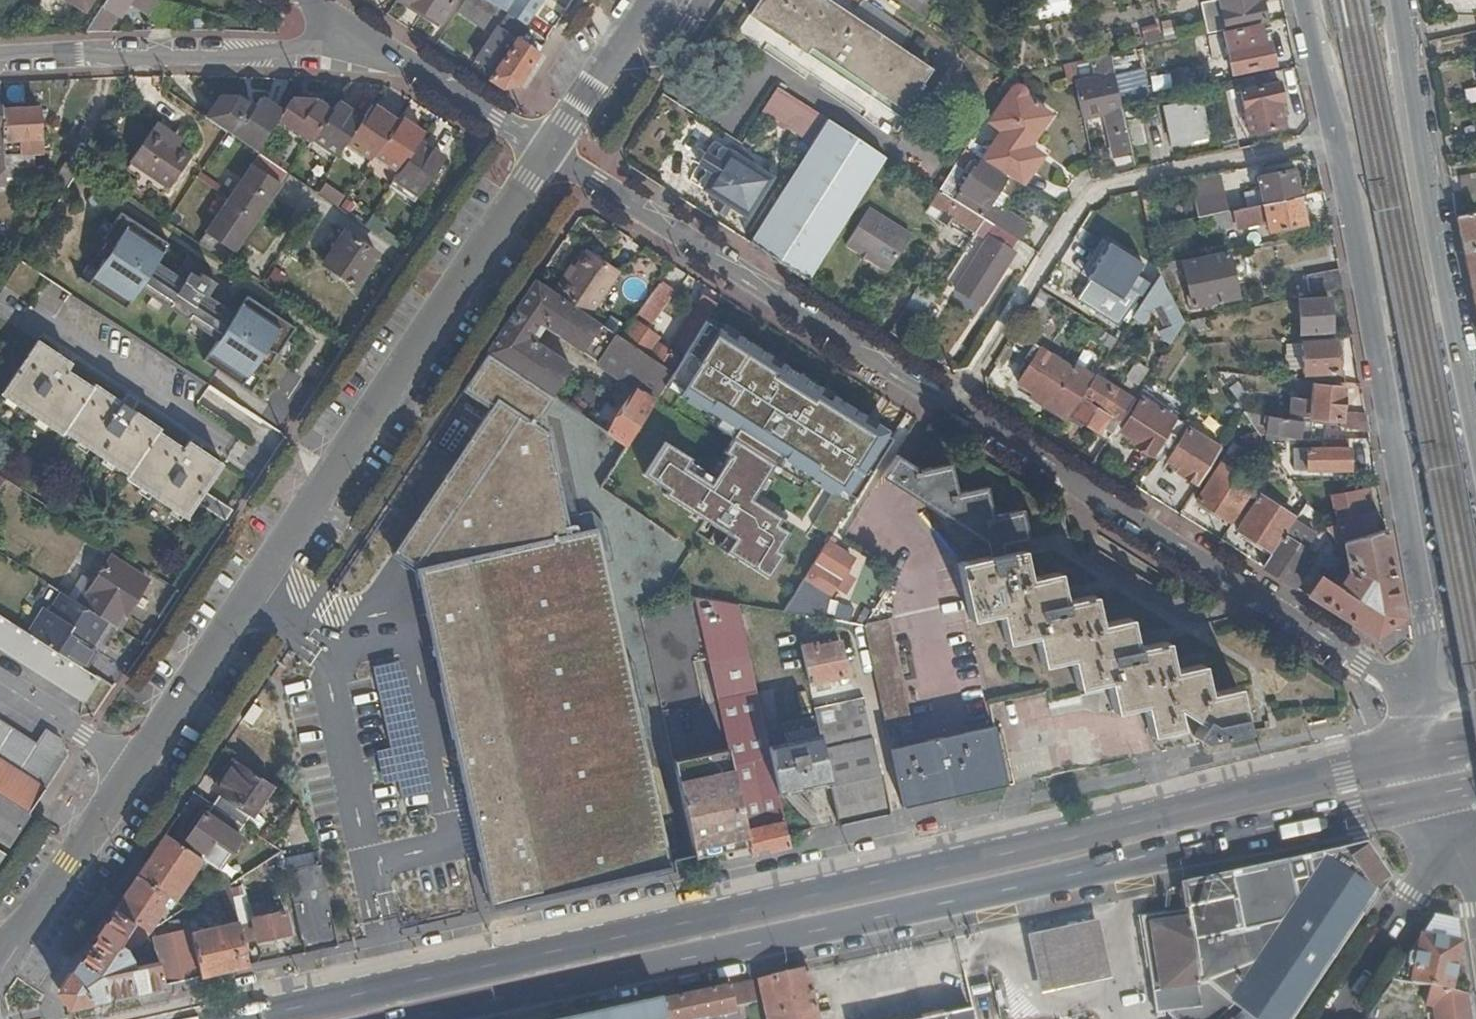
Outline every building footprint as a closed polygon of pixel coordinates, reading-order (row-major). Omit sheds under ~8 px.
[(82,10),(88,0),(67,0),(82,10)] [(100,8),(107,12),(116,17),(128,0),(106,0),(100,8)] [(440,24),(454,3),(449,0),(403,0),(440,24)] [(489,36),(494,29),(503,15),(481,0),(465,0),(456,14),(489,36)] [(929,73),(896,52),(819,0),(762,0),(748,20),(737,37),(887,138),(929,73)] [(918,18),(929,0),(891,0),(918,18)] [(1200,6),(1206,36),(1223,32),(1223,29),(1263,22),(1260,4),(1255,5),(1253,0),(1217,0),(1217,2),(1210,3),(1200,6)] [(107,12),(100,8),(82,35),(91,35),(107,12)] [(515,42),(517,40),(538,53),(544,44),(503,15),(494,29),(496,31),(515,42)] [(476,61),(496,74),(491,82),(501,88),(516,85),(538,53),(517,40),(515,42),(496,31),(476,61)] [(1246,31),(1220,36),(1229,75),(1271,67),(1267,44),(1262,45),(1260,33),(1247,35),(1246,31)] [(1078,80),(1070,82),(1080,125),(1104,120),(1107,135),(1112,134),(1117,157),(1130,154),(1129,148),(1122,118),(1120,106),(1109,56),(1091,60),(1093,68),(1095,77),(1078,80)] [(1093,68),(1076,71),(1078,80),(1095,77),(1093,68)] [(1277,86),(1238,94),(1247,135),(1281,128),(1276,107),(1281,106),(1277,86)] [(778,90),(762,113),(810,144),(824,120),(778,90)] [(1014,91),(1010,94),(989,124),(1015,142),(1018,137),(1029,144),(1046,117),(1022,100),(1022,95),(1021,93),(1018,91),(1014,91)] [(221,103),(207,123),(224,134),(232,139),(254,154),(255,155),(277,123),(281,116),(260,102),(253,112),(235,100),(221,103)] [(290,102),(281,116),(277,123),(311,145),(313,142),(333,113),(317,103),(290,102)] [(1207,135),(1200,102),(1164,109),(1172,143),(1207,135)] [(339,105),(333,113),(313,142),(337,158),(346,146),(363,121),(339,105)] [(0,111),(0,113),(2,142),(3,155),(39,151),(35,108),(0,111)] [(371,108),(363,121),(346,146),(370,162),(373,158),(395,124),(371,108)] [(951,124),(957,116),(949,111),(944,119),(951,124)] [(1137,115),(1122,118),(1129,148),(1144,145),(1137,115)] [(810,144),(790,176),(747,246),(806,282),(882,158),(824,120),(810,144)] [(398,121),(395,124),(373,158),(398,175),(418,145),(423,138),(398,121)] [(153,122),(149,129),(176,148),(181,140),(153,122)] [(176,148),(149,129),(127,163),(165,189),(188,156),(176,148)] [(232,139),(224,134),(215,148),(222,153),(232,139)] [(443,162),(418,145),(398,175),(393,183),(418,199),(443,162)] [(969,155),(962,150),(936,191),(938,192),(943,196),(969,155)] [(724,152),(698,190),(707,195),(732,157),(724,152)] [(255,155),(254,154),(225,197),(257,220),(287,177),(255,155)] [(770,182),(732,157),(707,195),(744,219),(770,182)] [(77,170),(63,161),(42,194),(60,198),(64,191),(77,170)] [(955,195),(963,200),(959,206),(982,221),(985,222),(993,212),(986,207),(1002,180),(975,163),(955,195)] [(1290,171),(1254,179),(1260,206),(1295,198),(1290,171)] [(1217,181),(1186,188),(1192,220),(1204,218),(1223,214),(1217,181)] [(947,226),(951,219),(974,233),(982,221),(959,206),(943,196),(938,192),(930,206),(940,212),(936,220),(947,226)] [(257,220),(225,197),(193,243),(227,265),(257,220)] [(1260,206),(1223,214),(1204,218),(1208,235),(1230,231),(1231,235),(1264,227),(1266,231),(1300,224),(1295,198),(1260,206)] [(180,215),(174,210),(165,223),(171,228),(180,215)] [(1453,215),(1475,324),(1475,223),(1473,210),(1453,215)] [(1019,223),(1001,211),(991,226),(1010,238),(1019,223)] [(863,212),(841,248),(885,275),(907,238),(863,212)] [(164,245),(117,213),(98,241),(108,248),(82,286),(125,315),(140,292),(215,343),(201,363),(239,388),(265,350),(275,357),(293,331),(246,299),(232,319),(215,307),(226,289),(185,261),(173,278),(152,264),(164,245)] [(334,247),(321,266),(353,287),(374,257),(343,235),(338,242),(333,239),(329,244),(334,247)] [(1011,252),(987,236),(953,288),(978,303),(1011,252)] [(1088,276),(1122,297),(1126,290),(1135,277),(1144,264),(1110,242),(1088,276)] [(1189,308),(1233,299),(1224,254),(1180,264),(1189,308)] [(565,282),(560,278),(549,293),(586,319),(615,276),(584,255),(574,270),(565,282)] [(574,270),(568,267),(560,278),(565,282),(574,270)] [(1335,271),(1305,277),(1308,296),(1339,289),(1335,271)] [(1148,290),(1154,302),(1152,307),(1164,331),(1158,335),(1160,340),(1166,344),(1180,322),(1157,276),(1148,290)] [(536,326),(631,392),(604,434),(624,448),(629,440),(637,428),(665,387),(671,377),(620,342),(601,329),(586,319),(549,293),(534,283),(506,325),(508,326),(487,357),(548,397),(568,366),(527,339),(536,326)] [(669,298),(656,289),(642,310),(655,318),(669,298)] [(1154,302),(1148,290),(1133,314),(1130,318),(1140,325),(1152,307),(1154,302)] [(1047,297),(1038,291),(1022,316),(1032,322),(1047,297)] [(928,307),(910,296),(887,334),(905,345),(928,307)] [(680,357),(712,306),(698,297),(666,348),(680,357)] [(1326,301),(1297,302),(1298,332),(1327,331),(1326,301)] [(1133,314),(1117,304),(1100,331),(1115,341),(1130,318),(1133,314)] [(1204,317),(1180,322),(1196,346),(1206,345),(1204,317)] [(627,332),(609,318),(601,329),(620,342),(627,332)] [(627,332),(620,342),(671,377),(681,362),(655,346),(658,341),(633,324),(627,332)] [(892,441),(704,324),(681,362),(671,377),(665,387),(680,397),(676,404),(696,416),(699,412),(736,434),(701,490),(679,476),(685,466),(657,448),(636,484),(659,498),(655,504),(729,549),(722,561),(766,589),(782,563),(775,559),(792,533),(750,507),(775,468),(828,501),(808,533),(828,545),(892,441)] [(185,520),(195,506),(221,524),(230,510),(204,493),(222,466),(188,443),(183,451),(158,434),(160,430),(94,386),(92,389),(67,372),(71,365),(38,343),(2,397),(62,437),(65,434),(128,476),(125,481),(185,520)] [(1333,344),(1299,345),(1300,375),(1333,373),(1333,344)] [(1034,401),(1036,397),(1067,416),(1088,383),(1039,352),(1017,385),(1019,387),(1017,390),(1034,401)] [(1141,374),(1130,367),(1122,380),(1132,387),(1141,374)] [(538,410),(475,368),(452,402),(478,420),(381,562),(413,584),(487,907),(668,866),(591,530),(566,536),(538,410)] [(1092,377),(1088,383),(1067,416),(1066,417),(1105,441),(1130,402),(1092,377)] [(1310,399),(1288,396),(1285,418),(1364,433),(1365,433),(1362,417),(1338,415),(1340,390),(1312,387),(1310,399)] [(1132,446),(1148,458),(1171,421),(1139,401),(1120,431),(1135,441),(1132,446)] [(1298,422),(1266,417),(1264,433),(1295,439),(1298,422)] [(1181,472),(1178,478),(1192,488),(1214,450),(1183,430),(1164,461),(1181,472)] [(1345,441),(1304,441),(1305,450),(1345,451),(1345,441)] [(1289,471),(1347,471),(1345,451),(1305,450),(1290,450),(1289,471)] [(896,459),(885,477),(1000,549),(1003,549),(1027,544),(1019,512),(990,518),(982,490),(954,496),(946,467),(920,473),(896,459)] [(1228,524),(1250,489),(1216,466),(1194,502),(1228,524)] [(885,477),(881,483),(991,551),(1000,549),(885,477)] [(1355,508),(1351,494),(1328,498),(1335,531),(1370,525),(1367,506),(1355,508)] [(1290,519),(1257,498),(1236,532),(1269,554),(1290,519)] [(1281,538),(1261,569),(1289,587),(1301,566),(1307,569),(1314,559),(1300,550),(1310,536),(1292,524),(1283,539),(1281,538)] [(1345,573),(1335,589),(1315,576),(1303,596),(1370,638),(1398,620),(1383,532),(1339,544),(1345,573)] [(851,561),(826,545),(783,615),(790,617),(819,622),(825,602),(851,561)] [(991,551),(981,553),(983,561),(1005,556),(1003,549),(1000,549),(991,551)] [(1195,733),(1189,741),(1198,748),(1242,739),(1232,693),(1202,699),(1196,671),(1165,677),(1159,648),(1131,654),(1124,625),(1095,630),(1088,602),(1058,608),(1052,578),(1022,584),(1015,554),(1005,556),(983,561),(953,567),(965,625),(997,618),(1004,647),(1031,641),(1038,671),(1069,665),(1075,695),(1104,689),(1111,719),(1141,713),(1147,739),(1180,732),(1177,718),(1195,733)] [(1339,560),(1329,554),(1320,567),(1331,573),(1339,560)] [(90,585),(77,578),(65,597),(102,621),(109,626),(116,616),(120,618),(145,579),(109,556),(90,585)] [(29,628),(25,634),(80,668),(91,651),(86,648),(102,621),(65,597),(54,590),(29,628)] [(783,615),(785,627),(792,626),(790,617),(783,615)] [(120,618),(116,616),(109,626),(112,627),(120,632),(125,622),(120,618)] [(81,699),(95,677),(85,671),(80,668),(25,634),(0,618),(0,648),(81,699)] [(886,621),(877,623),(881,640),(890,638),(886,621)] [(862,629),(860,629),(901,811),(1004,789),(990,731),(897,751),(893,731),(910,727),(890,638),(881,640),(877,623),(865,625),(862,629)] [(812,636),(799,639),(806,676),(844,669),(836,636),(814,641),(812,636)] [(95,653),(91,651),(80,668),(85,671),(95,653)] [(856,691),(809,701),(810,710),(859,701),(856,691)] [(725,750),(727,760),(744,837),(746,847),(749,858),(788,850),(776,792),(766,746),(754,692),(714,700),(717,710),(725,750)] [(810,710),(812,719),(826,781),(835,826),(884,815),(859,701),(810,710)] [(784,742),(766,746),(776,792),(826,781),(812,719),(780,725),(784,742)] [(24,815),(63,757),(60,743),(41,730),(33,743),(0,722),(0,800),(24,815)] [(725,750),(710,753),(671,762),(673,772),(712,763),(727,760),(725,750)] [(712,763),(673,772),(690,850),(716,844),(728,841),(744,837),(727,760),(712,763)] [(219,794),(220,794),(212,808),(240,827),(268,786),(234,763),(224,778),(228,781),(219,794)] [(0,800),(0,841),(5,844),(24,815),(0,800)] [(203,816),(201,816),(180,847),(201,861),(208,866),(214,871),(236,838),(233,836),(240,827),(212,808),(209,806),(203,816)] [(180,847),(163,835),(135,877),(173,903),(201,861),(180,847)] [(728,841),(716,844),(690,850),(692,860),(746,847),(744,837),(728,841)] [(1181,886),(1184,911),(1196,985),(1206,982),(1223,996),(1232,1003),(1243,1013),(1250,1018),(1291,1018),(1383,881),(1360,847),(1305,859),(1234,875),(1220,878),(1213,880),(1181,886)] [(317,864),(283,872),(303,955),(337,947),(317,864)] [(228,926),(188,935),(198,977),(247,967),(242,945),(235,919),(225,878),(214,871),(208,866),(202,874),(219,885),(228,926)] [(105,922),(58,991),(69,1005),(198,977),(188,935),(187,931),(149,940),(152,953),(139,958),(142,966),(134,969),(131,961),(127,963),(121,951),(137,945),(144,934),(182,910),(173,903),(135,877),(105,922)] [(1184,911),(1143,917),(1140,921),(1155,1014),(1165,1012),(1172,1018),(1206,1018),(1223,996),(1206,982),(1196,985),(1184,911)] [(250,916),(235,919),(242,945),(286,934),(281,912),(251,919),(250,916)] [(1409,983),(1428,987),(1449,991),(1453,970),(1459,943),(1456,922),(1437,918),(1433,917),(1409,952),(1406,965),(1414,966),(1409,983)] [(1097,920),(1087,922),(1100,981),(1110,979),(1097,920)] [(1087,922),(1036,934),(1049,992),(1100,981),(1087,922)] [(1049,992),(1036,934),(1027,936),(1040,994),(1049,992)] [(139,958),(131,961),(134,969),(142,966),(139,958)] [(808,969),(768,977),(778,1018),(817,1011),(808,969)] [(751,981),(730,986),(734,1007),(756,1002),(751,981)] [(661,1000),(665,1018),(706,1018),(735,1013),(734,1007),(730,986),(661,1000)] [(1467,994),(1449,991),(1428,987),(1425,1005),(1431,1007),(1432,1018),(1470,1018),(1467,994)] [(1206,1018),(1215,1018),(1232,1003),(1223,996),(1206,1018)] [(575,1018),(665,1018),(661,1000),(621,1009),(575,1018)] [(778,1018),(819,1018),(817,1011),(778,1018)]
